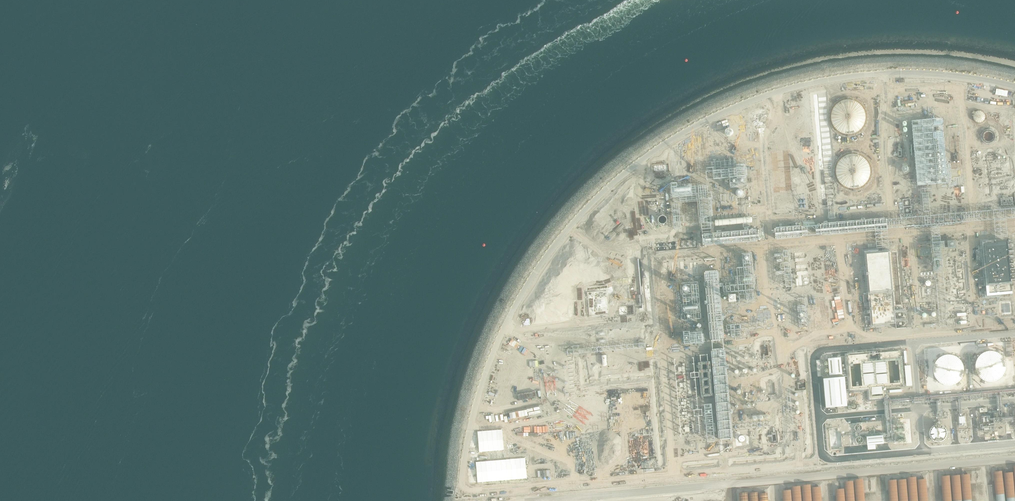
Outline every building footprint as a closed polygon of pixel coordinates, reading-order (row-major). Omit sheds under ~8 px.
[(843,132),(846,133),(850,133),(853,132),(856,131),(859,130),(861,127),(863,125),(865,122),(866,119),(866,116),(866,112),(865,109),(864,107),(862,104),(860,102),(857,100),(854,99),(851,98),(847,98),(843,99),(840,100),(837,102),(834,105),(832,108),(831,111),(831,115),(831,119),(832,122),(834,126),(836,128),(839,131),(843,132)] [(945,127),(914,130),(919,194),(925,194),(950,192),(945,127)] [(848,187),(851,188),(854,188),(858,188),(861,187),(864,185),(866,183),(868,180),(870,177),(870,174),(871,171),(870,168),(870,165),(868,162),(867,159),(864,157),(862,155),(859,154),(855,153),(852,153),(848,154),(845,155),(842,157),(839,160),(837,163),(836,167),(836,170),(836,174),(837,178),(839,181),(841,184),(844,186),(848,187)] [(1008,241),(993,242),(998,294),(1013,293),(1008,241)] [(993,242),(983,243),(988,295),(998,294),(993,242)] [(890,253),(867,254),(873,325),(896,323),(890,253)] [(897,254),(891,255),(896,311),(902,311),(897,254)] [(902,311),(896,311),(897,330),(906,329),(905,311),(902,311)] [(978,355),(976,359),(975,364),(975,369),(977,373),(981,377),(985,379),(990,380),(995,379),(1000,376),(1003,372),(1005,368),(1006,362),(1004,357),(1001,353),(997,350),(992,349),(986,349),(982,351),(981,352),(978,355)] [(874,352),(848,355),(851,388),(902,384),(899,350),(874,352)] [(934,363),(933,368),(934,373),(936,378),(940,381),(945,383),(950,383),(955,381),(959,378),(962,374),(963,369),(963,364),(961,360),(958,356),(954,354),(949,353),(944,353),(940,355),(936,358),(934,363)] [(844,376),(823,378),(826,407),(847,405),(844,376)] [(934,424),(931,425),(930,428),(929,431),(929,434),(930,436),(932,438),(935,440),(938,440),(941,440),(943,438),(945,436),(946,434),(946,431),(946,428),(944,426),(942,424),(940,423),(937,423),(934,424)]
